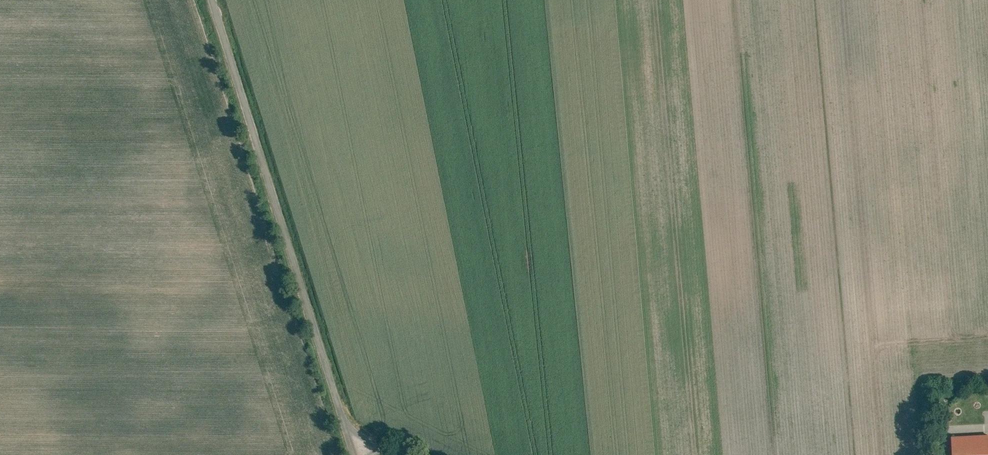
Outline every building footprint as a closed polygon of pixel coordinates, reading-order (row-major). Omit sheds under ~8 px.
[(950,438),(950,454),(987,454),(987,437),(950,438)]
